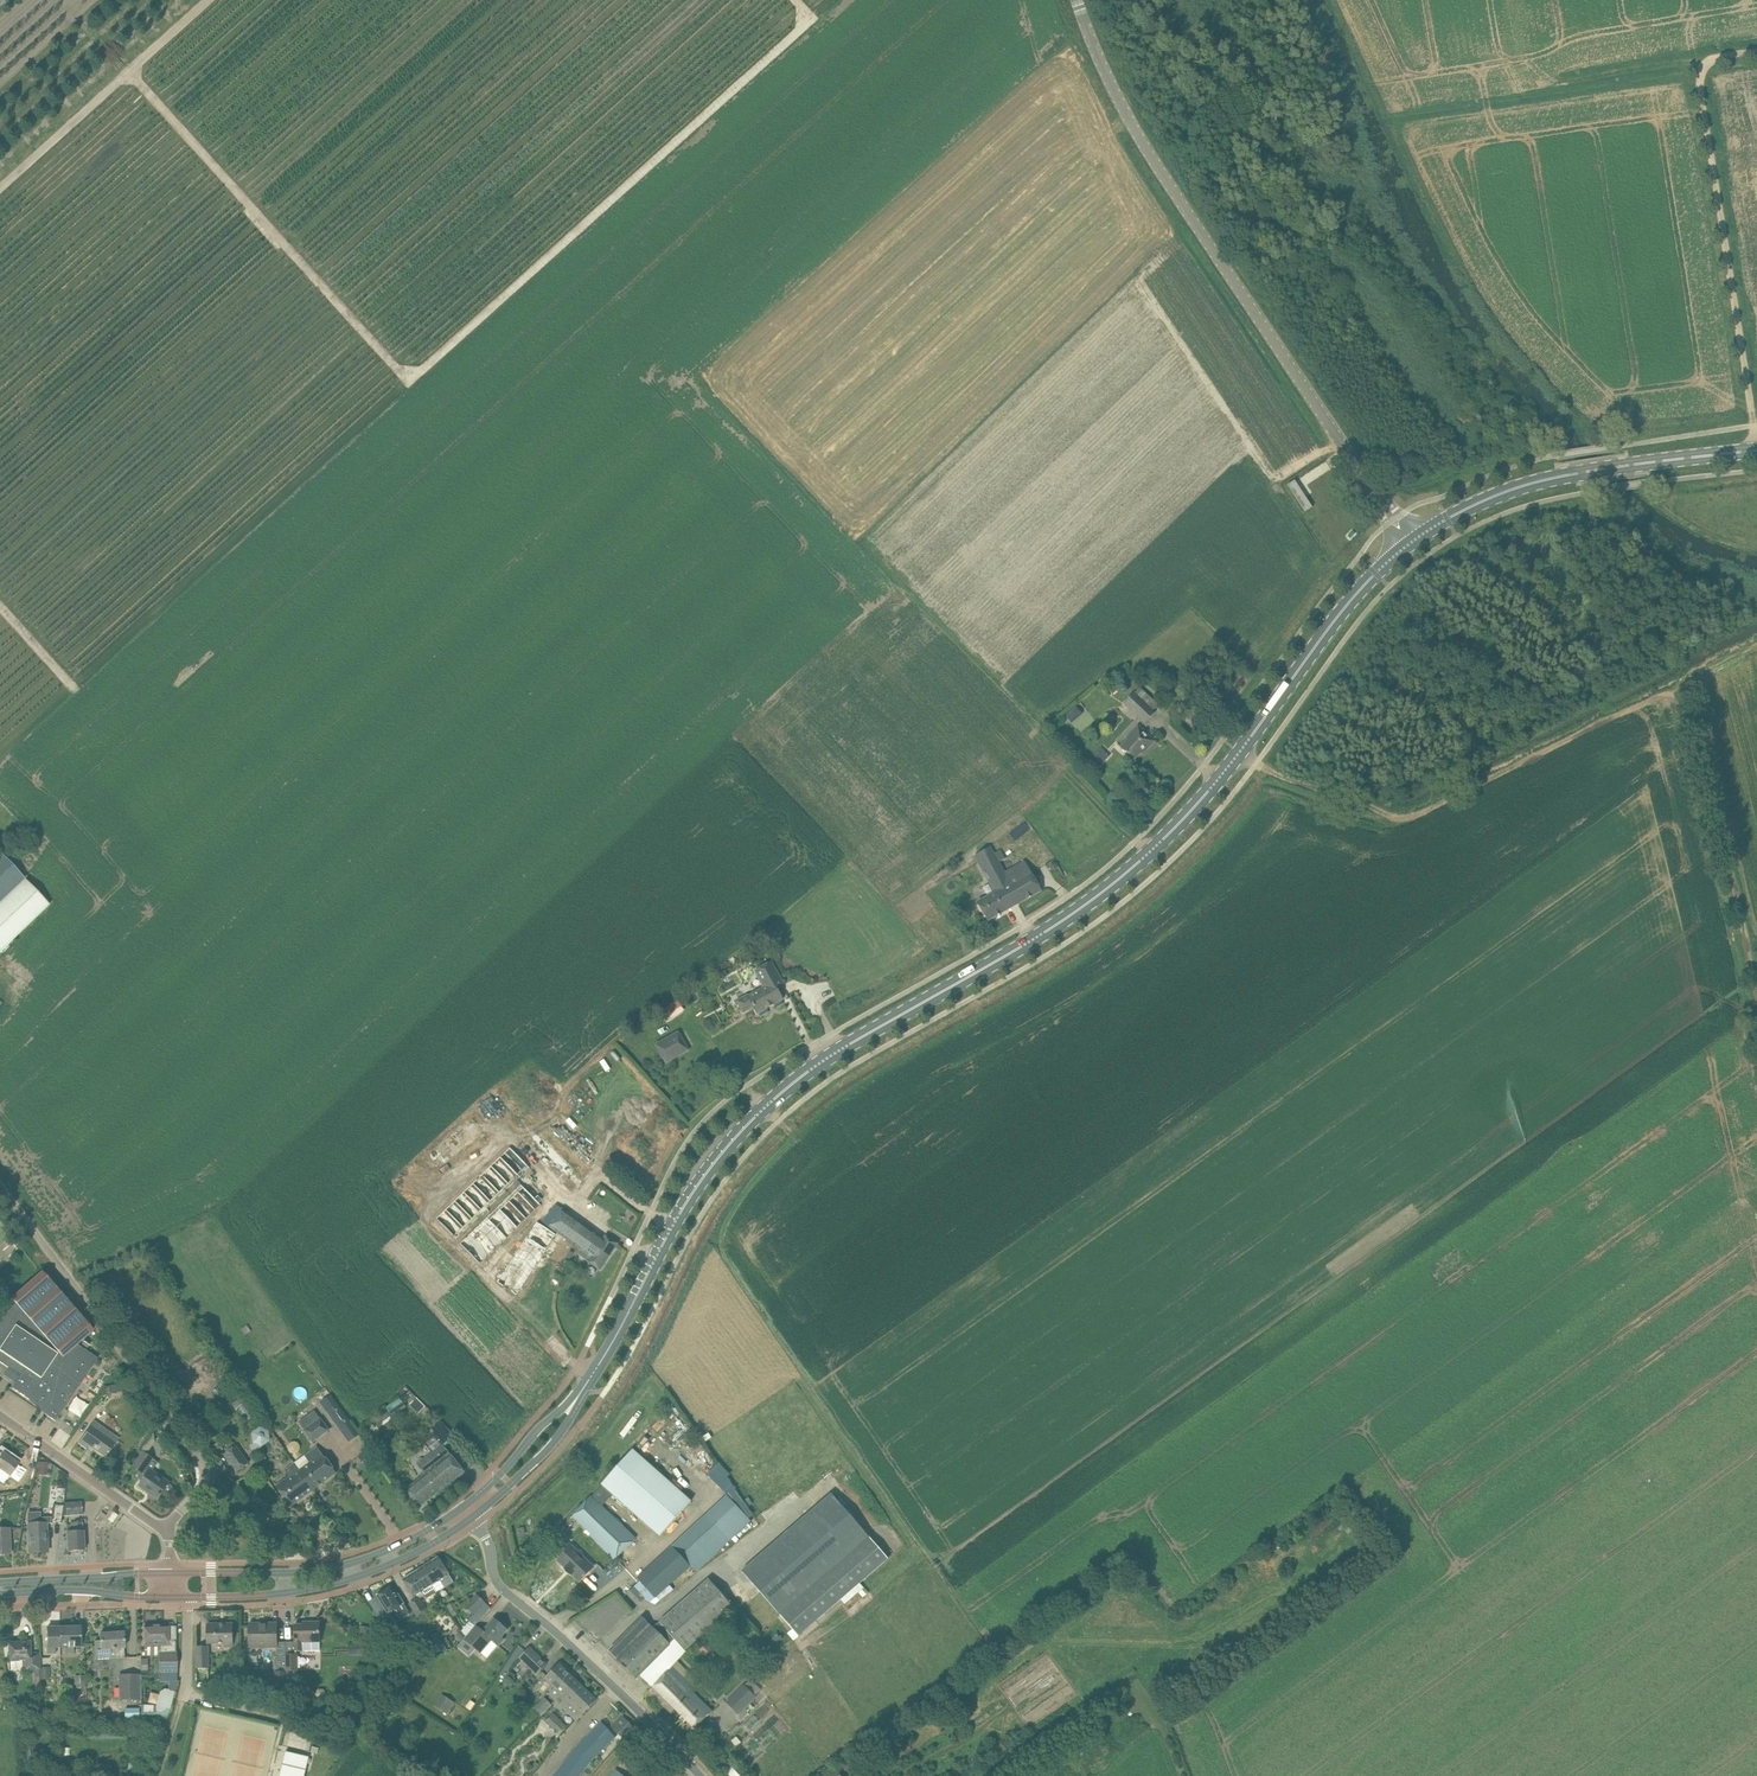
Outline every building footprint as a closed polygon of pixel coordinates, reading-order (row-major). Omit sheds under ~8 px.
[(1312,468),(1321,483),(1330,476),(1321,462),(1312,468)] [(1297,486),(1290,490),(1305,518),(1313,514),(1297,486)] [(1145,723),(1155,712),(1134,693),(1125,703),(1145,723)] [(1075,706),(1064,715),(1070,721),(1081,712),(1075,706)] [(1155,741),(1146,733),(1138,726),(1132,733),(1133,734),(1121,748),(1134,760),(1146,747),(1148,748),(1155,741)] [(1101,749),(1095,755),(1103,763),(1109,757),(1101,749)] [(1125,791),(1117,798),(1127,809),(1135,802),(1125,791)] [(1014,839),(1030,828),(1025,822),(1010,832),(1014,839)] [(1041,891),(1035,880),(1024,861),(1005,872),(999,862),(1006,858),(1001,849),(994,853),(990,847),(974,856),(995,892),(978,902),(988,921),(1041,891)] [(24,879),(0,853),(0,903),(24,879)] [(49,903),(25,879),(24,879),(0,903),(0,951),(49,903)] [(748,996),(738,1002),(743,1012),(754,1006),(758,1014),(768,1008),(768,1007),(772,1004),(773,1005),(783,1000),(777,989),(776,988),(784,984),(779,975),(771,962),(754,971),(764,989),(748,997),(748,996)] [(677,1000),(671,1004),(678,1014),(684,1010),(677,1000)] [(679,1031),(655,1044),(666,1064),(689,1051),(679,1031)] [(469,1246),(483,1261),(540,1205),(539,1203),(517,1180),(530,1167),(509,1146),(439,1214),(448,1224),(463,1217),(468,1211),(481,1205),(486,1210),(502,1195),(514,1189),(492,1211),(493,1210),(464,1238),(469,1246)] [(617,1244),(607,1237),(606,1236),(604,1239),(556,1204),(544,1222),(582,1249),(579,1253),(589,1261),(600,1269),(617,1244)] [(534,1262),(526,1273),(536,1281),(553,1258),(538,1247),(529,1258),(534,1262)] [(566,1278),(574,1266),(563,1258),(555,1271),(566,1278)] [(42,1272),(12,1298),(14,1300),(8,1309),(5,1307),(0,1315),(0,1362),(8,1367),(5,1372),(17,1380),(12,1388),(46,1411),(45,1413),(55,1421),(82,1380),(98,1358),(77,1344),(92,1330),(42,1272)] [(82,1345),(87,1348),(92,1341),(86,1337),(82,1345)] [(331,1394),(320,1402),(339,1428),(350,1420),(331,1394)] [(416,1398),(410,1405),(418,1414),(426,1406),(416,1398)] [(312,1442),(328,1430),(320,1419),(304,1430),(312,1442)] [(94,1421),(86,1433),(79,1443),(86,1447),(88,1444),(106,1456),(115,1443),(105,1436),(109,1431),(94,1421)] [(441,1421),(432,1429),(444,1444),(455,1435),(441,1421)] [(253,1443),(251,1448),(259,1452),(262,1446),(270,1441),(270,1431),(260,1427),(252,1433),(253,1443)] [(169,1444),(164,1449),(173,1456),(177,1451),(169,1444)] [(464,1471),(456,1462),(442,1444),(417,1464),(425,1474),(406,1490),(420,1507),(464,1471)] [(249,1463),(237,1445),(225,1454),(237,1472),(249,1463)] [(295,1464),(313,1489),(336,1473),(317,1447),(295,1464)] [(691,1502),(633,1449),(602,1484),(660,1537),(691,1502)] [(2,1470),(0,1473),(0,1475),(7,1480),(19,1463),(4,1452),(0,1457),(0,1469),(2,1470)] [(169,1483),(170,1483),(147,1467),(153,1458),(144,1452),(134,1467),(146,1476),(140,1485),(159,1498),(162,1493),(166,1496),(170,1495),(174,1490),(173,1486),(169,1483)] [(313,1489),(295,1464),(290,1467),(294,1473),(277,1486),(291,1506),(313,1489)] [(832,1494),(742,1571),(798,1636),(888,1558),(832,1494)] [(636,1538),(623,1525),(593,1495),(573,1515),(592,1534),(591,1535),(615,1559),(636,1538)] [(727,1495),(637,1578),(640,1581),(655,1598),(669,1586),(690,1565),(694,1562),(699,1568),(750,1521),(748,1519),(727,1495)] [(64,1506),(62,1515),(68,1515),(82,1513),(81,1501),(66,1503),(64,1503),(64,1506)] [(97,1522),(113,1523),(115,1504),(99,1503),(97,1522)] [(61,1523),(62,1515),(64,1506),(53,1505),(52,1516),(51,1523),(61,1523)] [(41,1512),(27,1512),(29,1552),(48,1551),(46,1523),(51,1523),(52,1516),(41,1517),(41,1512)] [(78,1521),(77,1521),(77,1522),(73,1522),(74,1531),(67,1532),(68,1551),(84,1550),(83,1531),(82,1531),(82,1521),(79,1522),(78,1521)] [(10,1553),(9,1528),(0,1529),(0,1554),(10,1553)] [(563,1538),(557,1544),(563,1550),(569,1544),(563,1538)] [(580,1581),(594,1566),(572,1545),(560,1558),(573,1571),(571,1573),(580,1581)] [(420,1568),(431,1586),(440,1580),(444,1587),(453,1582),(438,1557),(420,1568)] [(431,1586),(420,1568),(403,1579),(416,1600),(420,1597),(420,1598),(424,1596),(424,1593),(423,1591),(431,1586)] [(653,1627),(619,1661),(636,1678),(640,1674),(652,1687),(676,1662),(686,1652),(684,1650),(734,1607),(709,1579),(653,1627)] [(404,1603),(398,1594),(396,1595),(391,1587),(377,1595),(388,1613),(394,1609),(401,1620),(410,1614),(404,1603)] [(645,1599),(633,1587),(627,1594),(638,1606),(645,1599)] [(465,1606),(474,1614),(485,1603),(477,1594),(465,1606)] [(420,1597),(416,1600),(410,1604),(417,1616),(418,1616),(426,1611),(428,1609),(420,1598),(420,1597)] [(426,1611),(418,1616),(424,1626),(432,1621),(426,1611)] [(488,1643),(491,1639),(498,1645),(503,1639),(501,1637),(507,1630),(505,1628),(506,1627),(502,1623),(501,1624),(494,1619),(483,1632),(476,1626),(465,1639),(475,1648),(483,1639),(488,1643)] [(320,1651),(320,1634),(320,1622),(309,1622),(309,1625),(295,1625),(295,1642),(295,1651),(320,1651)] [(276,1647),(276,1635),(276,1623),(250,1623),(250,1647),(276,1647)] [(207,1624),(207,1636),(208,1643),(225,1643),(225,1646),(233,1646),(233,1624),(207,1624)] [(162,1625),(144,1626),(144,1637),(144,1644),(145,1644),(145,1650),(145,1652),(145,1655),(159,1655),(160,1663),(160,1672),(177,1672),(177,1664),(177,1663),(176,1651),(176,1639),(168,1640),(167,1626),(167,1625),(162,1625)] [(60,1627),(61,1647),(65,1646),(65,1653),(74,1653),(74,1646),(81,1646),(80,1626),(60,1627)] [(61,1647),(60,1627),(47,1627),(48,1653),(55,1653),(55,1647),(61,1647)] [(426,1631),(413,1639),(419,1649),(432,1641),(426,1631)] [(100,1634),(100,1640),(95,1640),(96,1659),(125,1657),(124,1647),(125,1647),(124,1632),(100,1634)] [(9,1643),(10,1654),(11,1670),(34,1669),(35,1687),(41,1687),(39,1653),(30,1653),(30,1641),(9,1643)] [(197,1647),(197,1668),(208,1668),(208,1646),(197,1647)] [(536,1674),(547,1663),(530,1646),(519,1657),(536,1674)] [(286,1674),(297,1674),(297,1654),(285,1654),(286,1674)] [(699,1684),(676,1662),(652,1687),(649,1691),(671,1713),(675,1709),(695,1728),(712,1711),(693,1690),(699,1684)] [(559,1665),(546,1678),(556,1688),(550,1694),(556,1700),(557,1699),(560,1702),(559,1703),(576,1720),(583,1713),(583,1714),(596,1700),(576,1681),(559,1665)] [(50,1679),(49,1667),(41,1667),(41,1679),(50,1679)] [(283,1668),(273,1668),(273,1688),(283,1688),(283,1668)] [(139,1699),(139,1674),(120,1674),(120,1699),(139,1699)] [(75,1688),(85,1688),(84,1675),(75,1675),(75,1688)] [(755,1696),(744,1685),(727,1702),(738,1714),(755,1696)] [(544,1699),(548,1694),(540,1688),(528,1704),(543,1715),(551,1704),(544,1699)] [(961,1700),(951,1688),(946,1693),(954,1706),(961,1700)] [(142,1712),(142,1720),(156,1720),(167,1719),(170,1707),(174,1692),(169,1691),(165,1690),(160,1693),(160,1695),(157,1705),(157,1708),(158,1711),(142,1712)] [(155,1705),(157,1693),(149,1692),(147,1703),(155,1705)] [(434,1704),(447,1714),(455,1703),(442,1694),(434,1704)] [(125,1708),(124,1718),(138,1718),(138,1709),(125,1708)] [(557,1732),(565,1724),(554,1714),(546,1721),(557,1732)] [(635,1728),(622,1715),(611,1726),(624,1739),(635,1728)] [(571,1754),(553,1775),(579,1775),(593,1759),(616,1737),(602,1722),(578,1745),(571,1754)] [(309,1757),(286,1751),(282,1765),(288,1766),(286,1775),(304,1775),(309,1757)] [(845,1771),(859,1760),(853,1752),(840,1763),(845,1771)] [(727,1771),(731,1775),(740,1775),(732,1767),(727,1771)] [(840,1767),(827,1775),(846,1775),(840,1767)]
